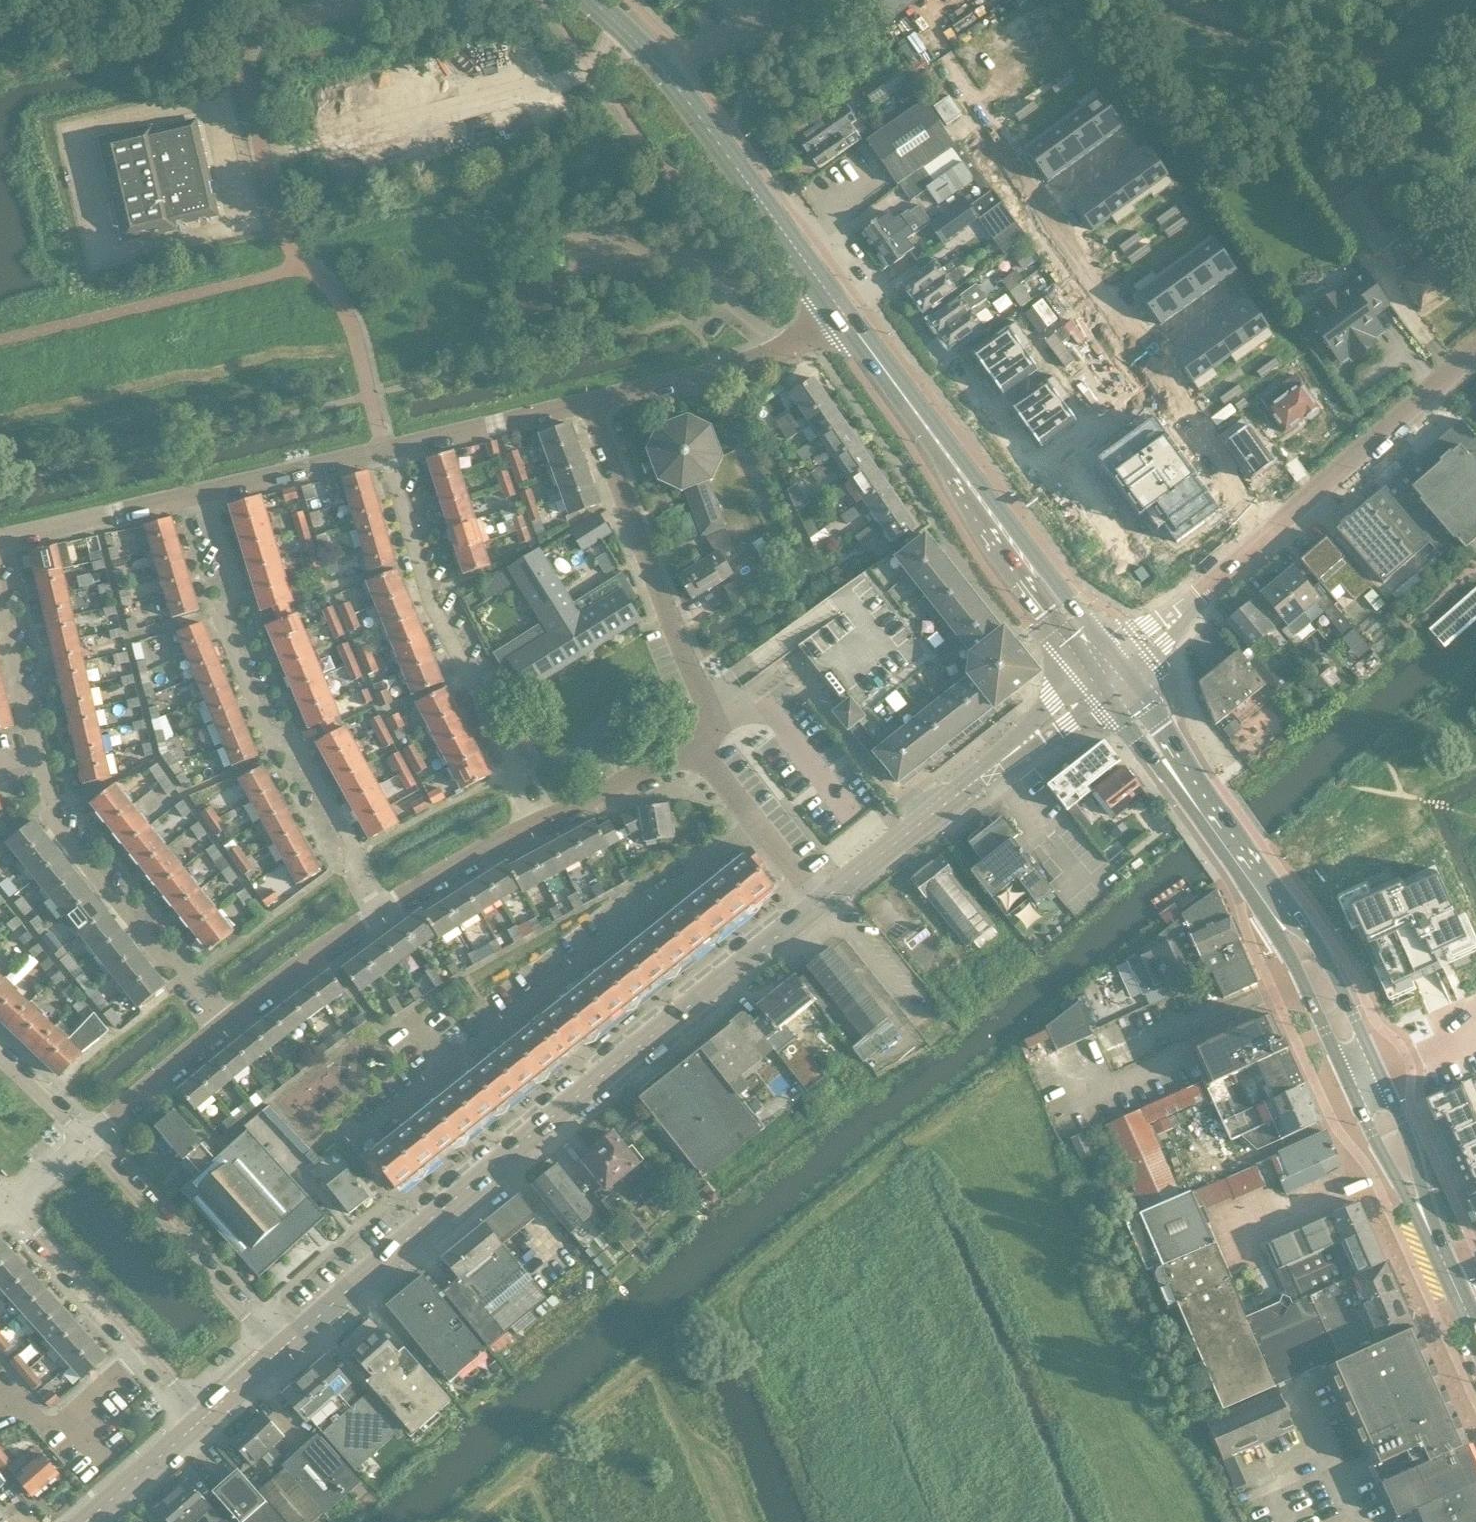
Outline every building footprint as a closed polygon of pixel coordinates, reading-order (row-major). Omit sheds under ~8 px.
[(881,24),(919,0),(865,0),(881,24)] [(938,91),(951,82),(938,63),(925,72),(938,91)] [(896,68),(864,90),(875,104),(906,83),(896,68)] [(1071,74),(1061,81),(1066,88),(1076,81),(1071,74)] [(1061,81),(1051,88),(1056,95),(1066,88),(1061,81)] [(908,110),(921,101),(909,85),(897,93),(908,110)] [(1096,89),(1076,103),(1104,142),(1124,128),(1096,89)] [(948,122),(962,114),(951,94),(936,103),(948,122)] [(1033,101),(1024,108),(1029,115),(1038,108),(1033,101)] [(899,185),(954,146),(923,102),(867,141),(899,185)] [(1078,107),(1061,120),(1086,155),(1104,142),(1076,103),(1075,103),(1078,107)] [(895,104),(881,109),(886,121),(900,115),(895,104)] [(799,139),(809,154),(856,120),(846,106),(799,139)] [(1024,108),(1014,115),(1019,122),(1029,115),(1024,108)] [(858,119),(856,120),(809,154),(820,168),(861,139),(859,135),(866,130),(858,119)] [(1061,120),(1042,133),(1068,169),(1086,155),(1061,120)] [(87,123),(71,126),(82,177),(98,174),(87,123)] [(191,127),(111,146),(131,230),(211,211),(191,127)] [(1042,133),(1023,147),(1048,183),(1068,169),(1042,133)] [(958,191),(964,200),(965,199),(970,206),(992,191),(958,145),(901,184),(912,200),(931,187),(942,202),(958,191)] [(1145,145),(1126,159),(1155,199),(1174,185),(1145,145)] [(74,154),(65,156),(72,188),(81,186),(74,154)] [(1126,159),(1108,173),(1136,212),(1137,211),(1134,207),(1151,195),(1154,199),(1155,199),(1126,159)] [(1108,173),(1089,186),(1118,225),(1136,212),(1108,173)] [(1089,186),(1070,200),(1093,231),(1111,218),(1117,226),(1118,225),(1089,186)] [(964,200),(930,224),(944,244),(978,219),(1001,203),(1002,202),(993,190),(992,191),(970,206),(965,199),(964,200)] [(1016,225),(1001,203),(978,219),(979,219),(978,220),(994,241),(1016,225)] [(919,205),(909,212),(915,221),(921,230),(931,222),(919,205)] [(1175,206),(1165,213),(1170,220),(1180,213),(1175,206)] [(864,230),(877,249),(915,221),(909,212),(908,211),(894,221),(889,213),(864,230)] [(1165,213),(1155,220),(1160,227),(1170,220),(1165,213)] [(1183,217),(1173,225),(1178,231),(1188,224),(1183,217)] [(915,221),(877,249),(890,267),(915,250),(908,240),(922,230),(921,230),(915,221)] [(1026,237),(1016,225),(994,241),(1003,254),(1026,237)] [(1173,225),(1163,232),(1168,238),(1178,231),(1173,225)] [(1138,233),(1128,240),(1133,247),(1143,240),(1138,233)] [(1408,265),(1423,254),(1418,247),(1418,246),(1411,235),(1395,246),(1408,265)] [(1211,236),(1192,250),(1217,285),(1236,271),(1211,236)] [(1128,240),(1118,247),(1123,254),(1133,247),(1128,240)] [(1146,244),(1136,251),(1141,258),(1151,251),(1146,244)] [(1025,245),(1013,253),(1025,269),(1036,261),(1025,245)] [(1192,250),(1173,263),(1199,298),(1217,285),(1192,250)] [(1136,251),(1126,258),(1131,265),(1141,258),(1136,251)] [(902,284),(912,299),(956,268),(952,262),(942,269),(935,260),(902,284)] [(1412,298),(1421,311),(1445,293),(1435,279),(1439,276),(1429,262),(1401,283),(1404,288),(1401,291),(1408,301),(1408,300),(1412,298)] [(1153,272),(1152,273),(1180,312),(1199,298),(1173,263),(1155,276),(1153,272)] [(956,268),(912,299),(922,314),(956,290),(952,284),(963,277),(956,268)] [(1002,282),(1009,291),(1021,282),(1024,280),(1018,270),(1002,282)] [(1152,273),(1132,287),(1161,326),(1180,312),(1152,273)] [(1366,273),(1337,294),(1336,293),(1317,306),(1318,308),(1307,316),(1340,362),(1349,355),(1353,359),(1376,343),(1370,336),(1380,328),(1370,315),(1387,302),(1366,273)] [(1032,299),(1021,282),(1009,291),(1020,307),(1032,299)] [(975,286),(927,320),(937,335),(986,300),(975,286)] [(1246,297),(1227,311),(1255,351),(1275,337),(1246,297)] [(986,300),(937,335),(948,349),(966,337),(970,344),(971,344),(987,333),(987,332),(982,325),(992,318),(986,310),(991,307),(986,300)] [(1054,311),(1047,316),(1053,325),(1060,320),(1054,311)] [(1227,311),(1208,325),(1237,364),(1255,351),(1227,311)] [(1060,320),(1053,325),(1061,335),(1068,331),(1060,320)] [(1016,322),(972,353),(987,373),(1030,342),(1016,322)] [(1208,325),(1190,338),(1218,377),(1219,377),(1213,369),(1230,357),(1236,364),(1237,364),(1208,325)] [(1190,338),(1170,352),(1199,391),(1207,385),(1218,377),(1190,338)] [(1030,342),(987,373),(1002,394),(1038,369),(1024,349),(1031,343),(1030,342)] [(1276,358),(1266,365),(1271,372),(1280,365),(1276,358)] [(1092,364),(1086,369),(1092,378),(1099,373),(1092,364)] [(1266,365),(1256,372),(1261,379),(1271,372),(1266,365)] [(1099,373),(1092,378),(1100,388),(1106,383),(1099,373)] [(1054,375),(1011,406),(1025,426),(1068,394),(1054,375)] [(1294,376),(1260,400),(1284,433),(1305,419),(1310,420),(1317,415),(1318,410),(1317,409),(1318,409),(1294,376)] [(806,416),(828,400),(813,378),(791,394),(806,416)] [(1239,385),(1229,392),(1234,399),(1235,397),(1244,392),(1239,385)] [(1229,392),(1219,399),(1224,406),(1234,399),(1229,392)] [(1068,394),(1025,426),(1040,448),(1076,422),(1062,402),(1070,396),(1068,394)] [(1244,398),(1234,405),(1239,412),(1249,405),(1244,398)] [(811,424),(820,437),(843,421),(828,400),(806,416),(796,422),(782,431),(788,439),(811,424)] [(777,423),(782,431),(796,422),(790,414),(777,423)] [(686,490),(708,482),(712,480),(722,457),(711,427),(688,416),(657,428),(647,451),(651,462),(642,465),(645,475),(655,471),(659,482),(682,492),(686,490)] [(1242,419),(1219,436),(1252,480),(1275,464),(1242,419)] [(1154,420),(1104,456),(1097,461),(1110,478),(1139,518),(1152,509),(1177,543),(1220,512),(1166,437),(1154,420)] [(1429,543),(1440,555),(1457,540),(1464,549),(1475,539),(1475,465),(1473,462),(1475,460),(1475,438),(1461,420),(1384,487),(1429,543)] [(820,437),(810,444),(816,452),(817,453),(827,446),(835,458),(857,442),(860,440),(860,436),(856,430),(853,429),(849,431),(843,421),(820,437)] [(540,435),(546,453),(576,441),(570,424),(540,435)] [(489,456),(498,454),(495,441),(486,444),(489,456)] [(546,453),(554,475),(585,464),(576,441),(546,453)] [(840,466),(849,479),(872,463),(875,461),(875,457),(871,451),(867,450),(864,452),(857,442),(835,458),(811,474),(817,482),(840,466)] [(810,444),(797,453),(803,461),(816,452),(810,444)] [(512,469),(521,465),(516,451),(507,454),(512,469)] [(434,483),(460,475),(453,452),(427,460),(434,483)] [(879,473),(872,463),(849,479),(863,500),(886,484),(889,482),(890,478),(885,472),(881,471),(879,473)] [(593,486),(585,464),(554,475),(563,498),(593,486)] [(526,480),(521,465),(512,469),(517,483),(526,480)] [(349,502),(375,495),(368,471),(342,479),(349,502)] [(497,475),(501,487),(510,484),(506,472),(497,475)] [(467,497),(460,475),(434,483),(442,506),(467,497)] [(704,534),(716,554),(723,549),(731,544),(708,482),(686,490),(702,535),(704,534)] [(510,484),(501,487),(505,498),(514,496),(510,484)] [(863,500),(878,521),(901,505),(886,484),(863,500)] [(315,498),(311,485),(301,487),(305,501),(315,498)] [(599,504),(593,486),(563,498),(569,515),(599,504)] [(839,486),(826,495),(831,503),(845,494),(839,486)] [(1429,543),(1384,487),(1335,530),(1383,584),(1415,556),(1414,556),(1429,543)] [(285,501),(297,498),(295,488),(282,491),(285,501)] [(526,508),(535,505),(530,490),(521,493),(526,508)] [(375,495),(349,502),(356,525),(382,518),(375,495)] [(235,524),(266,515),(260,497),(230,506),(235,524)] [(475,520),(467,497),(442,506),(449,529),(475,520)] [(544,533),(535,505),(526,508),(531,523),(533,522),(537,535),(544,533)] [(901,505),(878,521),(855,537),(860,545),(884,529),(893,543),(915,527),(901,505)] [(517,513),(515,507),(502,512),(504,517),(517,513)] [(860,516),(854,507),(841,516),(846,525),(860,516)] [(319,511),(309,514),(313,528),(323,525),(319,511)] [(293,515),(298,533),(307,530),(302,512),(293,515)] [(235,524),(242,547),(273,538),(266,515),(235,524)] [(600,515),(583,525),(594,543),(611,533),(600,515)] [(508,535),(516,532),(526,528),(521,517),(504,523),(508,535)] [(145,526),(152,550),(178,542),(171,518),(145,526)] [(388,541),(382,518),(356,525),(362,548),(388,541)] [(456,551),(482,543),(475,520),(449,529),(456,551)] [(583,525),(571,533),(582,550),(594,543),(583,525)] [(526,528),(516,532),(520,544),(530,540),(526,528)] [(307,530),(298,533),(303,550),(313,547),(307,530)] [(325,534),(316,536),(320,550),(330,547),(325,534)] [(1037,675),(1038,674),(1037,672),(1003,629),(1001,631),(925,535),(898,557),(896,553),(894,551),(834,594),(830,597),(836,606),(843,616),(798,647),(844,705),(834,713),(847,730),(857,722),(879,749),(874,754),(879,761),(878,762),(890,777),(891,776),(897,783),(992,707),(994,709),(1037,675)] [(242,547),(249,570),(280,561),(273,538),(242,547)] [(1355,601),(1370,587),(1347,562),(1345,564),(1342,560),(1344,558),(1326,538),(1300,561),(1329,594),(1340,584),(1355,601)] [(1475,625),(1475,539),(1397,609),(1416,630),(1439,657),(1475,625)] [(388,541),(362,548),(369,572),(395,564),(388,541)] [(152,550),(159,572),(185,564),(178,542),(152,550)] [(65,543),(30,552),(35,575),(62,569),(71,567),(65,543)] [(482,543),(456,551),(464,574),(489,566),(482,543)] [(723,549),(716,554),(678,576),(692,600),(734,574),(727,564),(736,558),(731,544),(723,549)] [(116,547),(108,549),(111,560),(119,558),(116,547)] [(539,550),(509,569),(533,608),(545,601),(562,628),(565,626),(582,653),(589,649),(610,636),(637,619),(638,621),(639,620),(638,620),(628,602),(635,598),(621,575),(573,605),(539,550)] [(101,551),(90,554),(92,562),(103,559),(101,552),(101,551)] [(306,559),(310,574),(320,571),(315,556),(306,559)] [(330,583),(339,580),(333,559),(323,562),(330,583)] [(94,571),(105,568),(103,560),(92,563),(94,571)] [(1393,595),(1400,602),(1440,567),(1434,560),(1393,595)] [(286,584),(280,561),(249,570),(256,593),(286,584)] [(159,572),(166,595),(191,587),(185,564),(159,572)] [(1149,576),(1142,567),(1134,572),(1141,582),(1149,576)] [(1293,568),(1277,580),(1304,613),(1311,622),(1324,612),(1316,603),(1320,600),(1311,589),(1293,568)] [(41,599),(67,592),(62,569),(35,575),(41,599)] [(122,570),(114,572),(117,583),(125,581),(122,570)] [(320,571),(310,574),(315,588),(324,586),(320,571)] [(377,606),(406,594),(405,591),(406,589),(404,584),(402,582),(397,571),(367,583),(377,606)] [(512,584),(505,572),(504,572),(494,579),(501,590),(512,584)] [(93,584),(91,574),(77,577),(79,587),(93,584)] [(741,580),(727,584),(730,596),(744,593),(741,580)] [(1277,580),(1261,594),(1288,626),(1295,635),(1311,622),(1304,613),(1277,580)] [(100,594),(111,591),(109,583),(98,586),(100,594)] [(292,602),(286,584),(256,593),(261,611),(273,607),(276,615),(289,610),(287,603),(292,602)] [(1317,584),(1311,589),(1320,600),(1316,603),(1324,612),(1344,637),(1354,629),(1317,584)] [(198,611),(191,587),(166,595),(173,618),(198,611)] [(127,590),(119,592),(122,605),(130,603),(127,590)] [(1372,590),(1364,597),(1377,611),(1384,604),(1372,590)] [(46,622),(73,616),(67,592),(41,599),(46,622)] [(344,619),(354,615),(344,592),(334,596),(344,619)] [(386,628),(415,616),(414,613),(415,611),(412,606),(411,604),(406,594),(377,606),(386,628)] [(503,649),(495,654),(503,666),(503,667),(509,677),(517,672),(527,689),(529,689),(528,687),(582,653),(565,626),(562,628),(545,601),(533,608),(543,624),(503,649)] [(1264,636),(1277,652),(1287,644),(1252,602),(1227,622),(1249,649),(1264,636)] [(106,617),(117,614),(115,606),(103,609),(106,617)] [(322,610),(328,625),(338,621),(332,606),(322,610)] [(267,627),(274,644),(304,632),(296,615),(291,617),(289,610),(276,615),(279,622),(267,627)] [(359,627),(354,615),(344,619),(349,632),(359,627)] [(52,645),(78,639),(73,616),(46,622),(52,645)] [(395,650),(424,638),(423,635),(423,633),(421,628),(420,626),(415,616),(386,628),(395,650)] [(134,618),(126,620),(129,632),(137,630),(134,618)] [(338,621),(328,625),(335,639),(344,635),(338,621)] [(187,656),(212,646),(202,623),(177,633),(187,656)] [(111,640),(123,637),(121,629),(109,632),(111,640)] [(274,644),(283,667),(313,654),(304,632),(274,644)] [(403,672),(433,660),(432,657),(432,655),(430,650),(428,648),(424,638),(395,650),(403,672)] [(57,668),(83,662),(78,639),(52,645),(57,668)] [(1305,640),(1296,648),(1311,666),(1320,659),(1305,640)] [(345,665),(354,661),(347,643),(338,647),(345,665)] [(212,646),(187,656),(196,678),(221,668),(212,646)] [(362,663),(372,659),(367,646),(357,650),(362,663)] [(1216,668),(1219,675),(1198,683),(1215,726),(1265,685),(1238,651),(1216,668)] [(118,665),(129,662),(127,652),(115,655),(118,665)] [(283,667),(292,689),(322,676),(313,654),(283,667)] [(1250,664),(1276,695),(1290,684),(1279,672),(1276,675),(1260,655),(1250,664)] [(372,659),(362,663),(367,675),(377,671),(372,659)] [(145,660),(137,662),(140,674),(148,672),(145,660)] [(433,660),(403,672),(413,694),(442,682),(441,679),(441,677),(439,672),(437,670),(433,660)] [(354,661),(345,665),(352,681),(361,677),(354,661)] [(62,691),(89,685),(83,662),(57,668),(62,691)] [(221,668),(196,678),(205,700),(230,690),(221,668)] [(123,686),(134,683),(132,675),(121,678),(123,686)] [(292,689),(302,711),(331,699),(322,676),(292,689)] [(143,685),(146,697),(154,695),(151,683),(143,685)] [(68,714),(94,708),(89,685),(62,691),(68,714)] [(429,726),(457,711),(455,708),(456,706),(453,701),(451,699),(446,689),(417,704),(429,726)] [(230,690),(205,700),(214,722),(239,712),(230,690)] [(362,705),(371,701),(366,690),(357,693),(362,705)] [(386,690),(376,694),(381,707),(391,703),(386,690)] [(129,709),(140,706),(138,698),(127,701),(129,709)] [(338,716),(331,699),(302,711),(309,728),(320,723),(324,730),(337,724),(333,718),(338,716)] [(0,705),(0,730),(13,727),(8,703),(0,705)] [(148,709),(151,720),(159,718),(156,707),(148,709)] [(73,737),(100,731),(94,708),(68,714),(73,737)] [(439,747),(468,732),(467,729),(467,727),(464,722),(462,721),(457,711),(429,726),(439,747)] [(239,712),(214,722),(223,744),(248,734),(239,712)] [(387,719),(394,731),(403,726),(397,714),(387,719)] [(377,735),(386,730),(379,716),(370,721),(377,735)] [(135,731),(146,729),(144,720),(133,723),(135,731)] [(1235,720),(1223,729),(1230,738),(1242,729),(1235,720)] [(340,730),(337,724),(324,730),(328,737),(317,743),(326,759),(354,744),(345,728),(340,730)] [(386,730),(377,735),(385,748),(393,744),(386,730)] [(79,761),(105,754),(100,731),(73,737),(79,761)] [(163,731),(155,732),(158,744),(166,742),(163,731)] [(450,768),(479,753),(477,751),(478,748),(475,743),(473,742),(468,732),(439,747),(450,768)] [(248,734),(223,744),(232,767),(257,756),(248,734)] [(1047,786),(1067,811),(1090,793),(1086,788),(1120,762),(1104,741),(1047,786)] [(142,745),(145,757),(153,755),(150,743),(142,745)] [(326,759),(337,780),(365,765),(354,744),(326,759)] [(410,762),(419,757),(413,745),(404,750),(410,762)] [(168,752),(162,757),(169,767),(175,762),(168,752)] [(398,773),(407,769),(398,753),(389,757),(398,773)] [(479,753),(450,768),(462,790),(490,775),(488,772),(489,769),(486,765),(484,763),(479,753)] [(105,754),(79,761),(84,784),(111,778),(105,754)] [(426,769),(419,757),(410,762),(416,774),(426,769)] [(149,769),(158,782),(167,776),(158,764),(149,769)] [(377,786),(365,765),(337,780),(349,802),(377,786)] [(239,780),(251,801),(274,788),(263,767),(239,780)] [(1095,790),(1116,818),(1146,794),(1142,789),(1144,787),(1131,770),(1129,772),(1125,767),(1095,790)] [(407,769),(398,773),(407,790),(415,785),(407,769)] [(183,772),(176,777),(182,787),(189,782),(183,772)] [(167,776),(158,782),(167,795),(176,789),(167,776)] [(108,825),(132,806),(114,785),(91,803),(98,813),(96,814),(104,823),(106,822),(108,825)] [(349,802),(361,823),(389,807),(377,786),(349,802)] [(286,809),(274,788),(251,801),(262,822),(286,809)] [(440,788),(427,794),(432,804),(445,798),(440,788)] [(416,813),(427,807),(423,799),(411,805),(416,813)] [(183,818),(191,812),(183,800),(175,806),(183,818)] [(671,825),(668,804),(639,809),(621,817),(629,836),(643,830),(645,842),(673,838),(673,834),(675,834),(673,825),(671,825)] [(125,846),(148,827),(132,806),(108,825),(115,834),(113,835),(121,844),(122,843),(125,846)] [(209,824),(218,818),(210,807),(201,813),(209,824)] [(398,824),(389,807),(361,823),(370,839),(398,824)] [(297,829),(286,809),(262,822),(274,842),(297,829)] [(1162,811),(1154,817),(1166,833),(1174,827),(1162,811)] [(225,829),(218,818),(209,824),(216,836),(225,829)] [(7,843),(19,859),(46,837),(43,833),(45,832),(38,825),(37,826),(33,821),(7,843)] [(594,821),(573,833),(586,858),(608,846),(598,828),(594,821)] [(198,840),(206,834),(198,822),(190,828),(198,840)] [(598,828),(608,846),(620,840),(610,822),(598,828)] [(973,848),(983,862),(971,872),(1005,916),(1030,897),(1037,905),(1053,893),(1013,840),(1018,836),(1007,822),(973,848)] [(1120,825),(1113,830),(1117,836),(1124,831),(1120,825)] [(142,867),(165,848),(148,827),(125,846),(132,855),(130,856),(137,865),(139,864),(142,867)] [(285,863),(309,850),(297,829),(274,842),(285,863)] [(586,858),(573,833),(551,844),(565,869),(586,858)] [(19,859),(35,878),(60,858),(59,857),(54,851),(56,849),(46,837),(19,859)] [(221,872),(229,867),(214,844),(205,850),(221,872)] [(551,844),(530,856),(544,881),(565,869),(551,844)] [(236,864),(245,857),(237,846),(228,853),(236,864)] [(158,888),(182,869),(165,848),(142,867),(148,876),(147,877),(154,886),(156,885),(158,888)] [(749,848),(601,967),(363,1157),(377,1176),(380,1173),(383,1171),(396,1187),(771,888),(758,872),(764,867),(749,848)] [(321,872),(309,850),(285,863),(297,885),(321,872)] [(890,899),(866,918),(887,945),(892,941),(899,950),(892,955),(909,976),(991,910),(974,889),(973,891),(945,855),(941,858),(931,866),(935,871),(927,878),(922,872),(919,874),(922,878),(916,882),(913,878),(898,891),(903,897),(894,904),(890,899)] [(530,856),(510,867),(509,867),(515,877),(514,877),(520,887),(519,888),(522,892),(544,881),(530,856)] [(35,878),(50,897),(75,877),(75,876),(70,870),(71,868),(62,857),(59,857),(60,858),(35,878)] [(253,868),(245,857),(236,864),(244,875),(253,868)] [(500,900),(519,888),(520,887),(514,877),(515,877),(509,867),(510,867),(507,862),(485,876),(500,900)] [(237,878),(229,867),(221,872),(229,884),(237,878)] [(175,909),(199,890),(182,869),(158,888),(165,897),(163,898),(171,907),(173,906),(175,909)] [(619,873),(624,883),(631,879),(626,869),(619,873)] [(1125,870),(1121,874),(1126,879),(1130,875),(1125,870)] [(1398,878),(1347,901),(1361,932),(1365,930),(1393,991),(1414,981),(1425,976),(1436,971),(1440,970),(1435,960),(1468,946),(1433,870),(1401,885),(1398,878)] [(50,897),(65,916),(90,896),(90,895),(85,889),(86,887),(77,876),(75,876),(75,877),(50,897)] [(480,912),(500,900),(485,876),(465,888),(480,912)] [(0,884),(0,886),(9,897),(17,891),(7,878),(0,884)] [(591,887),(597,898),(604,894),(598,883),(591,887)] [(445,901),(460,925),(480,912),(465,888),(445,901)] [(252,900),(244,889),(236,894),(244,906),(252,900)] [(265,906),(277,898),(271,889),(259,897),(265,906)] [(194,932),(217,914),(199,890),(175,909),(182,917),(180,919),(188,928),(189,927),(194,932)] [(1201,958),(1239,942),(1216,890),(1183,914),(1178,907),(1176,904),(1159,915),(1162,919),(1168,928),(1185,965),(1200,958),(1200,959),(1201,958)] [(567,898),(574,910),(583,905),(576,893),(567,898)] [(65,916),(80,935),(105,915),(105,914),(100,908),(101,906),(92,895),(90,895),(90,896),(65,916)] [(24,916),(32,910),(22,897),(14,903),(24,916)] [(439,939),(460,925),(445,901),(425,914),(424,914),(431,924),(430,924),(436,934),(439,939)] [(549,910),(555,921),(562,917),(556,906),(549,910)] [(418,948),(436,934),(430,924),(431,924),(424,914),(425,914),(421,910),(401,925),(418,948)] [(80,935),(95,954),(120,934),(120,933),(115,927),(116,925),(107,914),(105,914),(105,915),(80,935)] [(217,914),(194,932),(199,939),(197,940),(205,949),(206,948),(209,951),(233,933),(217,914)] [(29,923),(39,935),(47,929),(37,916),(29,923)] [(21,924),(16,917),(7,925),(12,931),(21,924)] [(528,922),(534,932),(541,928),(535,918),(528,922)] [(399,962),(418,948),(401,925),(381,940),(399,962)] [(507,931),(514,943),(523,938),(516,926),(507,931)] [(1173,982),(1203,968),(1204,968),(1200,959),(1200,958),(1185,965),(1168,928),(1158,936),(1162,944),(1127,960),(1143,996),(1144,995),(1173,982)] [(33,938),(27,931),(18,938),(23,945),(33,938)] [(50,933),(43,939),(55,954),(63,948),(50,933)] [(95,954),(111,973),(136,953),(135,952),(130,946),(132,944),(122,933),(120,933),(120,934),(95,954)] [(488,944),(494,954),(501,950),(496,939),(488,944)] [(362,954),(379,977),(399,962),(381,940),(362,954)] [(1201,958),(1200,959),(1204,968),(1203,968),(1207,975),(1211,973),(1223,999),(1258,983),(1239,942),(1201,958)] [(43,951),(37,944),(29,952),(34,958),(43,951)] [(799,981),(815,1001),(823,1010),(835,1001),(877,1053),(900,1034),(830,947),(807,966),(811,971),(799,981)] [(468,955),(473,965),(481,961),(475,951),(468,955)] [(111,973),(126,992),(151,972),(151,971),(146,965),(147,963),(138,952),(135,952),(136,953),(111,973)] [(60,961),(70,973),(78,967),(68,954),(60,961)] [(360,992),(379,977),(362,954),(343,969),(360,992)] [(54,964),(49,958),(39,965),(45,972),(54,964)] [(454,977),(461,972),(454,962),(447,967),(454,977)] [(425,972),(435,989),(442,984),(432,967),(425,972)] [(65,978),(60,971),(50,979),(55,985),(65,978)] [(153,971),(151,971),(151,972),(126,992),(139,1008),(155,995),(156,996),(163,990),(162,989),(165,986),(153,971)] [(310,986),(326,1006),(345,991),(329,971),(310,986)] [(75,980),(85,992),(93,986),(83,973),(75,980)] [(763,1014),(752,1023),(776,1052),(806,1090),(825,1075),(803,1048),(795,1038),(785,1025),(815,1001),(799,981),(795,976),(757,1006),(763,1014)] [(28,1005),(3,981),(0,984),(0,1019),(8,1026),(28,1005)] [(1178,992),(1173,982),(1144,995),(1149,1006),(1178,992)] [(76,992),(71,985),(61,993),(67,999),(76,992)] [(326,1006),(310,986),(291,1000),(307,1021),(326,1006)] [(409,992),(415,1002),(422,997),(416,987),(409,992)] [(91,999),(101,1011),(109,1005),(98,993),(91,999)] [(396,1014),(403,1010),(394,996),(387,1001),(396,1014)] [(87,1006),(82,999),(72,1007),(78,1013),(87,1006)] [(307,1021),(291,1000),(272,1015),(288,1035),(307,1021)] [(1092,1035),(1078,1002),(1045,1028),(1056,1052),(1092,1035)] [(34,1051),(54,1030),(28,1005),(8,1026),(34,1051)] [(103,1014),(113,1027),(122,1021),(111,1008),(103,1014)] [(54,1030),(34,1051),(60,1075),(80,1054),(109,1032),(94,1013),(67,1042),(54,1030)] [(366,1020),(361,1014),(352,1021),(357,1028),(366,1020)] [(701,1048),(764,1128),(809,1093),(806,1090),(752,1023),(745,1014),(701,1048)] [(288,1035),(272,1015),(253,1030),(269,1050),(288,1035)] [(1205,1087),(1206,1087),(1288,1049),(1283,1040),(1282,1041),(1270,1016),(1190,1052),(1205,1087)] [(337,1043),(347,1036),(342,1029),(332,1036),(337,1043)] [(269,1050),(253,1030),(234,1044),(250,1064),(269,1050)] [(250,1064),(234,1044),(216,1060),(232,1079),(250,1064)] [(319,1058),(328,1050),(323,1044),(313,1051),(319,1058)] [(702,1178),(764,1128),(701,1048),(639,1098),(702,1178)] [(1233,1117),(1304,1085),(1303,1083),(1302,1083),(1287,1051),(1288,1050),(1288,1049),(1206,1087),(1230,1140),(1241,1135),(1233,1117)] [(301,1072),(310,1064),(305,1058),(296,1065),(301,1072)] [(232,1079),(216,1060),(197,1075),(213,1095),(232,1079)] [(282,1086),(292,1079),(287,1072),(277,1080),(282,1086)] [(195,1110),(213,1095),(197,1075),(178,1091),(195,1110)] [(1425,1100),(1435,1121),(1475,1103),(1475,1091),(1470,1079),(1425,1100)] [(262,1102),(274,1093),(267,1085),(256,1094),(262,1102)] [(1233,1117),(1241,1135),(1312,1102),(1304,1085),(1233,1117)] [(244,1116),(255,1107),(249,1099),(238,1108),(244,1116)] [(1312,1102),(1241,1135),(1257,1150),(1320,1121),(1312,1102)] [(1435,1121),(1443,1140),(1475,1125),(1475,1103),(1435,1121)] [(319,1157),(311,1149),(270,1105),(263,1111),(314,1165),(321,1159),(319,1157)] [(1142,1211),(1169,1200),(1166,1192),(1177,1187),(1143,1109),(1106,1126),(1142,1211)] [(174,1110),(154,1127),(183,1160),(187,1157),(200,1173),(218,1157),(204,1141),(174,1110)] [(222,1123),(227,1129),(237,1122),(232,1115),(222,1123)] [(1167,1119),(1154,1124),(1158,1133),(1170,1128),(1167,1119)] [(1443,1140),(1452,1158),(1475,1147),(1475,1125),(1443,1140)] [(247,1130),(218,1157),(200,1173),(193,1179),(184,1187),(180,1191),(259,1278),(312,1229),(326,1216),(248,1129),(247,1130)] [(1278,1153),(1226,1178),(1197,1189),(1204,1209),(1233,1197),(1234,1200),(1279,1179),(1286,1193),(1325,1176),(1319,1162),(1336,1155),(1326,1132),(1278,1153)] [(628,1151),(613,1134),(599,1145),(601,1148),(584,1162),(606,1190),(638,1164),(637,1164),(641,1160),(632,1148),(628,1151)] [(1082,1134),(1071,1139),(1080,1158),(1091,1153),(1082,1134)] [(1452,1158),(1460,1177),(1475,1170),(1475,1147),(1452,1158)] [(558,1165),(534,1185),(571,1234),(572,1233),(581,1245),(605,1226),(596,1214),(596,1213),(558,1165)] [(369,1198),(347,1170),(327,1186),(349,1214),(369,1198)] [(1460,1177),(1469,1197),(1475,1193),(1475,1170),(1460,1177)] [(187,1173),(178,1181),(184,1187),(193,1179),(187,1173)] [(653,1175),(635,1191),(645,1203),(663,1188),(653,1175)] [(1169,1200),(1142,1211),(1122,1220),(1144,1271),(1212,1242),(1190,1191),(1169,1200)] [(537,1217),(520,1196),(443,1259),(459,1279),(444,1292),(489,1347),(505,1333),(512,1328),(517,1334),(536,1319),(530,1312),(547,1298),(503,1245),(537,1217)] [(1470,1200),(1467,1201),(1475,1221),(1475,1197),(1470,1200)] [(1279,1269),(1286,1266),(1370,1228),(1358,1203),(1267,1244),(1279,1269)] [(632,1214),(620,1224),(624,1230),(636,1220),(632,1214)] [(1385,1262),(1370,1228),(1286,1266),(1302,1299),(1385,1262)] [(637,1246),(628,1235),(619,1242),(628,1253),(637,1246)] [(13,1254),(1,1240),(0,1241),(0,1266),(13,1254)] [(1372,1347),(1415,1328),(1414,1327),(1415,1327),(1412,1321),(1413,1312),(1406,1308),(1386,1262),(1385,1262),(1302,1299),(1292,1303),(1290,1298),(1283,1295),(1279,1302),(1244,1317),(1212,1244),(1151,1270),(1168,1308),(1177,1304),(1222,1410),(1274,1387),(1273,1386),(1361,1347),(1366,1345),(1367,1347),(1371,1345),(1372,1347)] [(5,1293),(29,1272),(22,1264),(23,1264),(15,1255),(14,1256),(13,1254),(0,1266),(0,1287),(5,1293)] [(5,1293),(21,1311),(45,1290),(38,1282),(39,1281),(31,1273),(31,1274),(29,1272),(5,1293)] [(425,1279),(423,1276),(387,1307),(418,1345),(417,1345),(420,1348),(412,1355),(442,1388),(486,1351),(442,1299),(445,1296),(428,1276),(425,1279)] [(21,1311),(38,1329),(61,1308),(54,1300),(55,1299),(47,1291),(45,1290),(21,1311)] [(38,1329),(27,1338),(43,1356),(54,1347),(77,1326),(70,1318),(71,1317),(63,1308),(63,1309),(61,1308),(38,1329)] [(366,1383),(412,1434),(451,1400),(405,1349),(399,1353),(379,1331),(370,1321),(343,1345),(352,1355),(372,1377),(366,1383)] [(54,1347),(70,1365),(94,1343),(87,1336),(87,1335),(80,1326),(79,1327),(77,1326),(54,1347)] [(1381,1483),(1467,1444),(1415,1328),(1372,1347),(1371,1345),(1367,1347),(1366,1345),(1361,1347),(1363,1351),(1331,1366),(1330,1365),(1328,1366),(1381,1483)] [(0,1334),(0,1349),(3,1353),(11,1346),(0,1334)] [(106,1358),(94,1343),(70,1365),(82,1379),(106,1358)] [(10,1362),(22,1376),(30,1369),(18,1355),(10,1362)] [(360,1400),(347,1385),(349,1384),(327,1358),(285,1395),(306,1421),(310,1418),(355,1471),(401,1430),(369,1392),(360,1400)] [(42,1383),(30,1369),(22,1376),(34,1390),(42,1383)] [(1223,1460),(1294,1429),(1277,1389),(1206,1421),(1223,1460)] [(53,1391),(43,1400),(49,1407),(59,1399),(53,1391)] [(249,1427),(279,1463),(284,1458),(274,1447),(285,1438),(264,1414),(249,1427)] [(274,1467),(279,1463),(249,1427),(233,1441),(254,1466),(264,1456),(274,1467)] [(362,1483),(318,1434),(283,1466),(326,1515),(362,1483)] [(1397,1518),(1475,1483),(1475,1464),(1467,1444),(1381,1483),(1397,1518)] [(12,1462),(0,1449),(0,1468),(2,1471),(12,1462)] [(33,1496),(58,1474),(42,1455),(29,1466),(21,1458),(9,1468),(17,1477),(16,1477),(33,1496)] [(1234,1456),(1223,1461),(1230,1475),(1240,1471),(1234,1456)] [(267,1503),(267,1502),(240,1471),(239,1469),(237,1471),(238,1473),(216,1492),(215,1490),(213,1492),(214,1494),(206,1501),(210,1505),(202,1512),(206,1516),(211,1521),(284,1521),(267,1503)] [(261,1490),(290,1521),(313,1521),(323,1513),(284,1470),(261,1490)] [(0,1472),(0,1488),(8,1481),(0,1472)] [(194,1519),(202,1512),(210,1505),(206,1501),(189,1480),(173,1494),(194,1519)] [(1398,1521),(1475,1521),(1475,1483),(1397,1518),(1396,1518),(1398,1521)] [(157,1508),(169,1521),(199,1521),(206,1516),(202,1512),(194,1519),(173,1494),(157,1508)] [(8,1518),(0,1508),(0,1521),(4,1521),(8,1518)]
